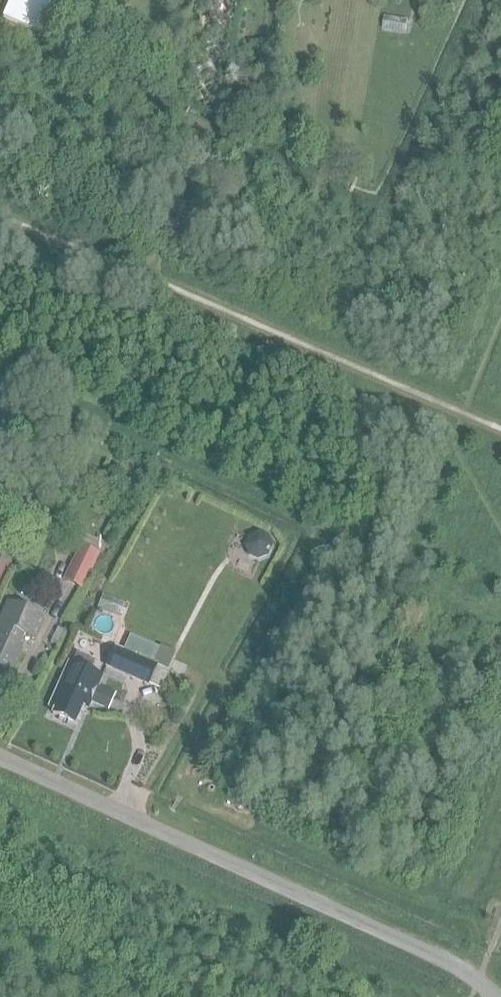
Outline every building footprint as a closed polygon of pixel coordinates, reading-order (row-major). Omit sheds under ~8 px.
[(65,4),(56,0),(10,0),(3,17),(52,37),(65,4)] [(390,28),(412,28),(412,17),(390,17),(390,28)] [(171,69),(167,57),(159,60),(163,72),(171,69)] [(217,76),(210,62),(192,71),(199,85),(217,76)] [(248,556),(258,560),(268,556),(272,546),(268,536),(258,532),(248,536),(244,546),(248,556)] [(64,581),(83,591),(101,555),(82,545),(64,581)] [(0,560),(0,591),(11,565),(0,560)] [(9,602),(0,621),(0,685),(1,683),(6,685),(22,648),(15,644),(20,633),(34,639),(43,617),(9,602)] [(106,667),(162,691),(171,671),(169,670),(154,664),(160,648),(159,647),(131,635),(125,650),(115,646),(106,667)] [(154,664),(169,670),(176,653),(160,646),(159,647),(160,648),(154,664)] [(112,698),(111,694),(98,688),(102,678),(69,663),(50,707),(55,709),(53,715),(75,724),(84,704),(90,706),(92,702),(105,708),(108,706),(112,698)]
